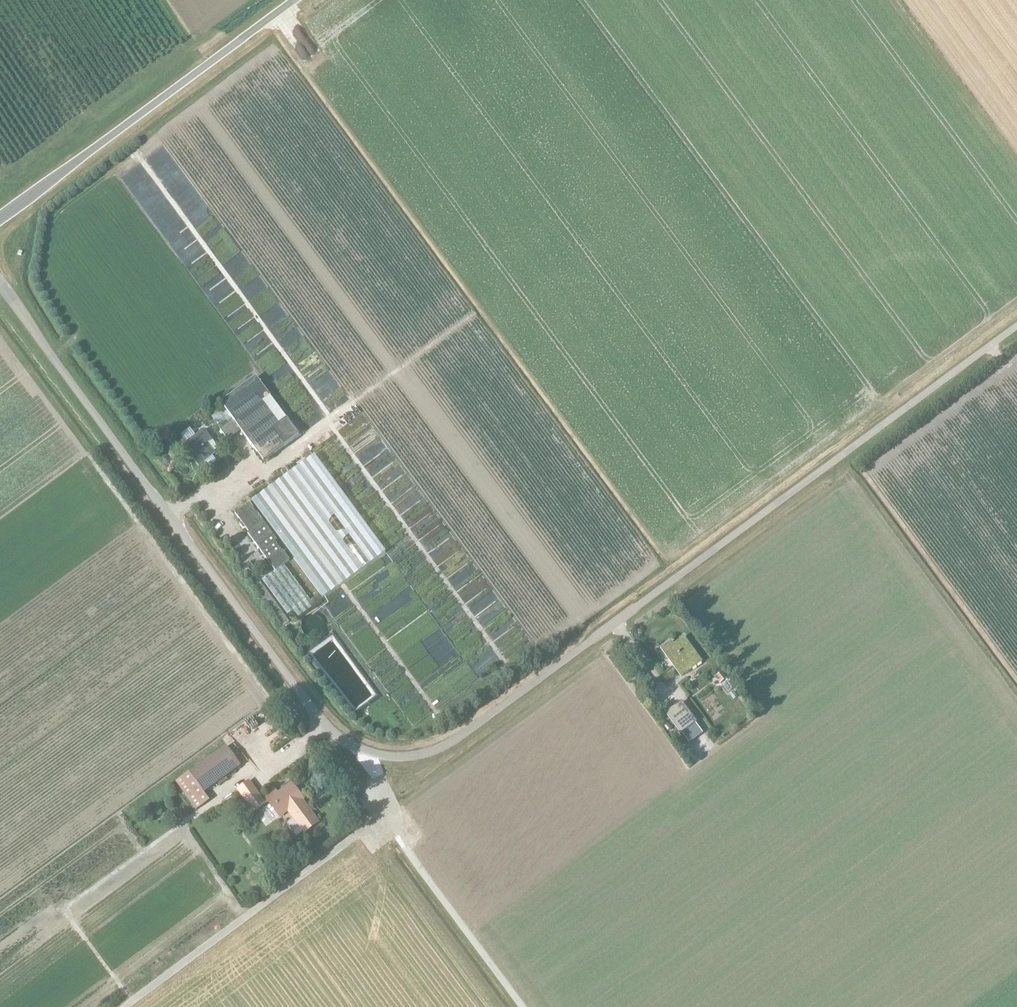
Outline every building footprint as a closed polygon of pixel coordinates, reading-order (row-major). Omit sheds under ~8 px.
[(233,421),(219,431),(227,441),(240,431),(263,462),(298,436),(256,378),(220,404),(233,421)] [(184,440),(177,445),(187,459),(191,456),(198,467),(215,454),(212,450),(216,447),(203,430),(194,436),(187,427),(179,433),(184,440)] [(385,552),(314,455),(251,502),(322,599),(385,552)] [(234,513),(248,533),(247,534),(275,572),(289,561),(282,551),(282,552),(275,542),(277,541),(249,503),(234,513)] [(314,607),(283,566),(263,581),(288,615),(293,611),(299,619),(314,607)] [(673,645),(670,641),(660,649),(676,672),(679,669),(683,675),(701,662),(683,637),(673,645)] [(725,679),(721,672),(715,676),(720,683),(725,679)] [(679,735),(696,723),(681,703),(664,715),(679,735)] [(225,747),(188,774),(203,794),(240,767),(225,747)] [(203,794),(188,774),(188,773),(175,783),(195,811),(208,801),(203,794)] [(253,814),(270,802),(268,800),(266,801),(250,781),(237,791),(253,814)] [(270,802),(280,816),(288,810),(304,831),(316,822),(300,800),(302,799),(291,785),(277,795),(273,789),(265,795),(268,800),(270,802)]
